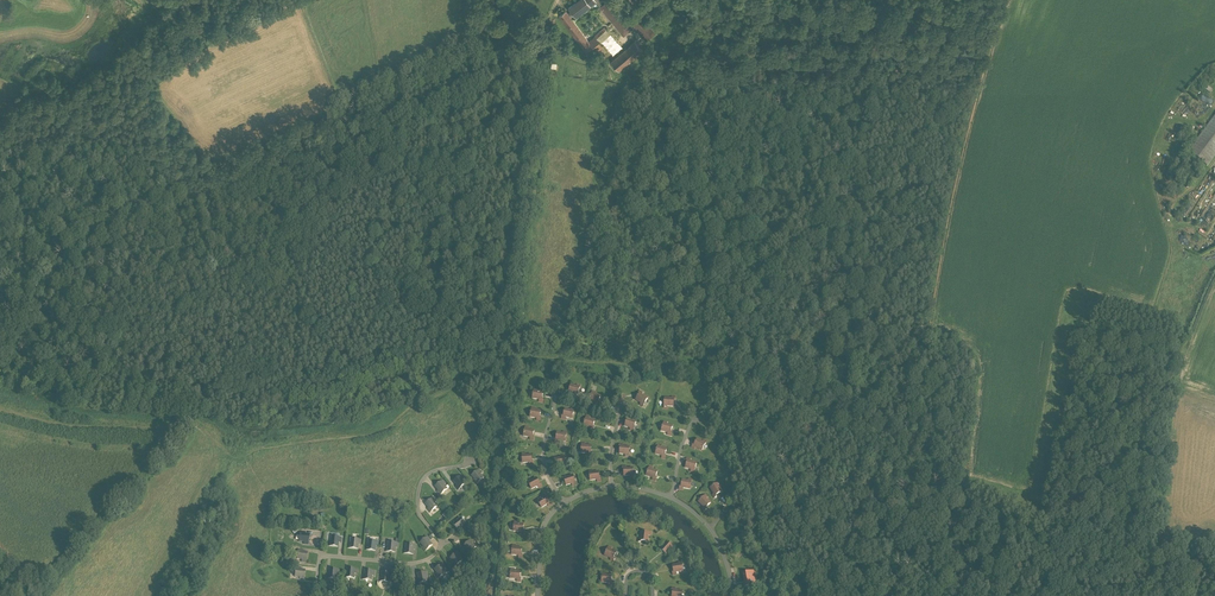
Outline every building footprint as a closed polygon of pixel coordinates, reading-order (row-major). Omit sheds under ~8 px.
[(572,14),(575,17),(595,1),(624,36),(635,27),(646,41),(655,33),(644,19),(658,8),(667,1),(678,14),(687,6),(682,0),(649,0),(625,20),(609,0),(608,0),(602,5),(599,0),(579,0),(569,8),(571,11),(568,13),(565,11),(559,15),(590,57),(603,46),(596,38),(607,29),(605,27),(594,35),(595,37),(589,42),(569,16),(572,14)] [(642,49),(635,41),(611,62),(618,70),(642,49)] [(1202,95),(1200,100),(1212,104),(1213,98),(1202,95)] [(1188,152),(1207,166),(1214,156),(1214,116),(1188,152)] [(580,386),(577,385),(576,387),(571,385),(569,392),(568,391),(567,394),(571,395),(571,393),(578,395),(580,386)] [(543,393),(537,392),(537,390),(534,389),(532,399),(539,400),(539,402),(543,402),(543,400),(542,399),(543,393)] [(600,396),(595,394),(595,393),(592,391),(589,401),(596,403),(595,405),(599,406),(600,403),(598,403),(600,396)] [(648,399),(642,395),(643,393),(640,391),(638,394),(639,395),(636,400),(641,403),(640,405),(642,407),(648,399)] [(674,400),(675,400),(675,397),(672,397),(671,399),(665,398),(664,408),(667,408),(667,406),(673,407),(674,400)] [(541,411),(535,410),(535,408),(532,408),(530,418),(537,419),(537,421),(540,421),(541,418),(539,418),(541,411)] [(574,409),(571,409),(571,411),(565,409),(563,416),(562,416),(561,419),(565,419),(565,418),(572,419),(574,409)] [(595,421),(589,419),(589,417),(586,417),(584,426),(590,428),(590,430),(593,431),(594,428),(593,428),(595,421)] [(636,422),(629,420),(630,418),(626,417),(625,420),(627,420),(625,427),(630,428),(630,430),(633,431),(636,422)] [(672,426),(667,425),(667,423),(664,422),(661,431),(668,433),(667,435),(671,436),(672,433),(670,433),(672,426)] [(534,431),(528,430),(529,428),(525,427),(523,436),(530,438),(530,440),(533,441),(534,438),(533,437),(534,431)] [(567,432),(563,432),(563,434),(557,433),(556,440),(555,439),(554,442),(558,443),(558,441),(565,442),(567,432)] [(706,442),(704,441),(703,442),(697,440),(694,445),(693,445),(691,447),(695,449),(696,447),(702,451),(706,442)] [(591,446),(585,446),(585,444),(582,443),(581,453),(588,454),(588,455),(592,456),(592,453),(591,453),(591,446)] [(629,447),(623,447),(623,445),(619,444),(619,447),(620,447),(620,454),(625,455),(625,457),(629,457),(629,447)] [(666,449),(661,448),(661,446),(658,445),(655,454),(662,456),(662,458),(665,459),(666,456),(665,456),(666,449)] [(533,462),(532,462),(531,455),(525,455),(525,453),(522,454),(523,463),(530,463),(530,465),(533,465),(533,462)] [(563,455),(560,456),(560,458),(554,459),(556,466),(554,466),(555,469),(559,468),(558,466),(565,465),(563,455)] [(696,463),(690,461),(690,459),(687,458),(686,461),(687,462),(685,468),(691,470),(691,472),(694,473),(696,463)] [(633,468),(626,468),(626,466),(622,466),(622,469),(624,469),(624,476),(630,476),(630,478),(633,478),(633,468)] [(657,472),(652,470),(653,468),(649,467),(646,476),(653,478),(652,480),(656,481),(657,478),(655,478),(657,472)] [(484,479),(480,475),(482,473),(479,470),(471,476),(474,479),(473,481),(476,485),(484,479)] [(598,472),(592,473),(592,471),(589,471),(590,481),(597,480),(597,482),(601,481),(601,478),(599,479),(598,472)] [(462,480),(464,479),(461,475),(453,482),(456,485),(455,487),(458,490),(466,484),(462,480)] [(573,476),(566,478),(565,476),(562,477),(563,480),(564,479),(566,486),(572,484),(572,486),(576,485),(573,476)] [(536,478),(531,481),(530,479),(527,481),(532,489),(538,486),(539,488),(542,486),(541,484),(539,484),(536,478)] [(692,480),(688,479),(688,481),(682,480),(681,487),(680,487),(679,490),(683,490),(683,488),(690,489),(692,480)] [(444,486),(446,484),(443,481),(435,487),(438,491),(436,492),(440,496),(447,490),(445,487),(444,486)] [(718,487),(720,486),(718,483),(710,488),(714,494),(712,495),(714,498),(717,497),(716,496),(722,492),(718,487)] [(706,499),(708,498),(705,495),(698,502),(703,507),(702,508),(705,511),(707,509),(706,508),(710,503),(706,499)] [(552,504),(550,501),(549,502),(545,497),(540,500),(539,498),(536,500),(542,508),(548,504),(549,506),(552,504)] [(434,503),(436,502),(433,498),(425,504),(428,508),(427,509),(430,513),(438,507),(434,503)] [(460,518),(456,521),(455,520),(451,523),(457,530),(461,527),(463,529),(466,526),(460,518)] [(523,525),(517,524),(518,522),(514,522),(513,532),(520,532),(520,534),(524,534),(524,531),(523,531),(523,525)] [(309,535),(305,535),(305,532),(300,532),(299,541),(304,542),(303,544),(308,545),(309,535)] [(648,536),(650,536),(651,533),(641,532),(640,539),(638,538),(638,542),(641,542),(641,541),(648,542),(648,536)] [(341,538),(332,537),(331,542),(329,542),(328,546),(338,547),(339,543),(341,543),(341,538)] [(431,540),(428,537),(420,543),(423,547),(422,548),(425,552),(432,545),(429,542),(431,540)] [(361,540),(351,539),(351,544),(349,544),(348,548),(358,550),(358,545),(361,545),(361,540)] [(476,548),(472,544),(473,543),(470,540),(464,547),(467,550),(466,552),(470,555),(476,548)] [(378,542),(369,541),(368,546),(366,546),(365,550),(375,551),(376,547),(378,547),(378,542)] [(398,544),(388,542),(388,547),(386,547),(385,552),(395,553),(396,548),(398,548),(398,544)] [(674,549),(667,542),(662,547),(660,546),(658,549),(660,551),(661,550),(666,554),(670,550),(672,551),(674,549)] [(413,550),(416,550),(416,545),(406,544),(406,549),(404,549),(403,554),(413,555),(413,550)] [(522,548),(516,548),(516,546),(513,545),(512,555),(519,556),(518,558),(522,558),(522,555),(521,555),(522,548)] [(616,553),(611,550),(612,548),(609,547),(605,556),(611,559),(610,560),(613,562),(615,559),(613,559),(616,553)] [(303,552),(303,550),(298,549),(297,559),(302,560),(301,562),(306,563),(307,553),(303,552)] [(459,557),(461,556),(458,552),(450,559),(453,562),(451,564),(455,568),(462,561),(459,557)] [(681,562),(678,562),(678,564),(672,565),(674,572),(672,572),(673,575),(676,575),(676,573),(683,571),(681,562)] [(444,570),(445,568),(443,564),(435,569),(437,573),(435,574),(438,579),(446,574),(444,570)] [(305,571),(300,570),(301,568),(296,567),(294,577),(299,578),(299,580),(304,580),(305,571)] [(340,570),(330,569),(330,574),(327,574),(327,579),(337,580),(337,575),(339,575),(340,570)] [(357,570),(348,569),(347,573),(345,573),(345,578),(354,579),(355,574),(357,574),(357,570)] [(520,572),(514,571),(514,569),(511,569),(510,579),(517,579),(517,581),(521,582),(521,579),(519,579),(520,572)] [(375,571),(365,570),(364,575),(362,575),(362,580),(372,581),(372,576),(374,576),(375,571)] [(389,578),(392,578),(392,573),(382,572),(382,577),(380,577),(379,582),(389,583),(389,578)] [(426,577),(428,577),(427,572),(418,574),(418,578),(416,579),(417,584),(427,582),(426,577)] [(611,575),(605,575),(605,573),(602,573),(602,583),(608,583),(608,585),(612,585),(612,582),(611,582),(611,575)] [(754,574),(745,575),(747,587),(759,585),(758,579),(755,580),(754,574)] [(675,590),(676,589),(672,588),(671,591),(673,591),(672,595),(681,595),(682,591),(675,590)]
